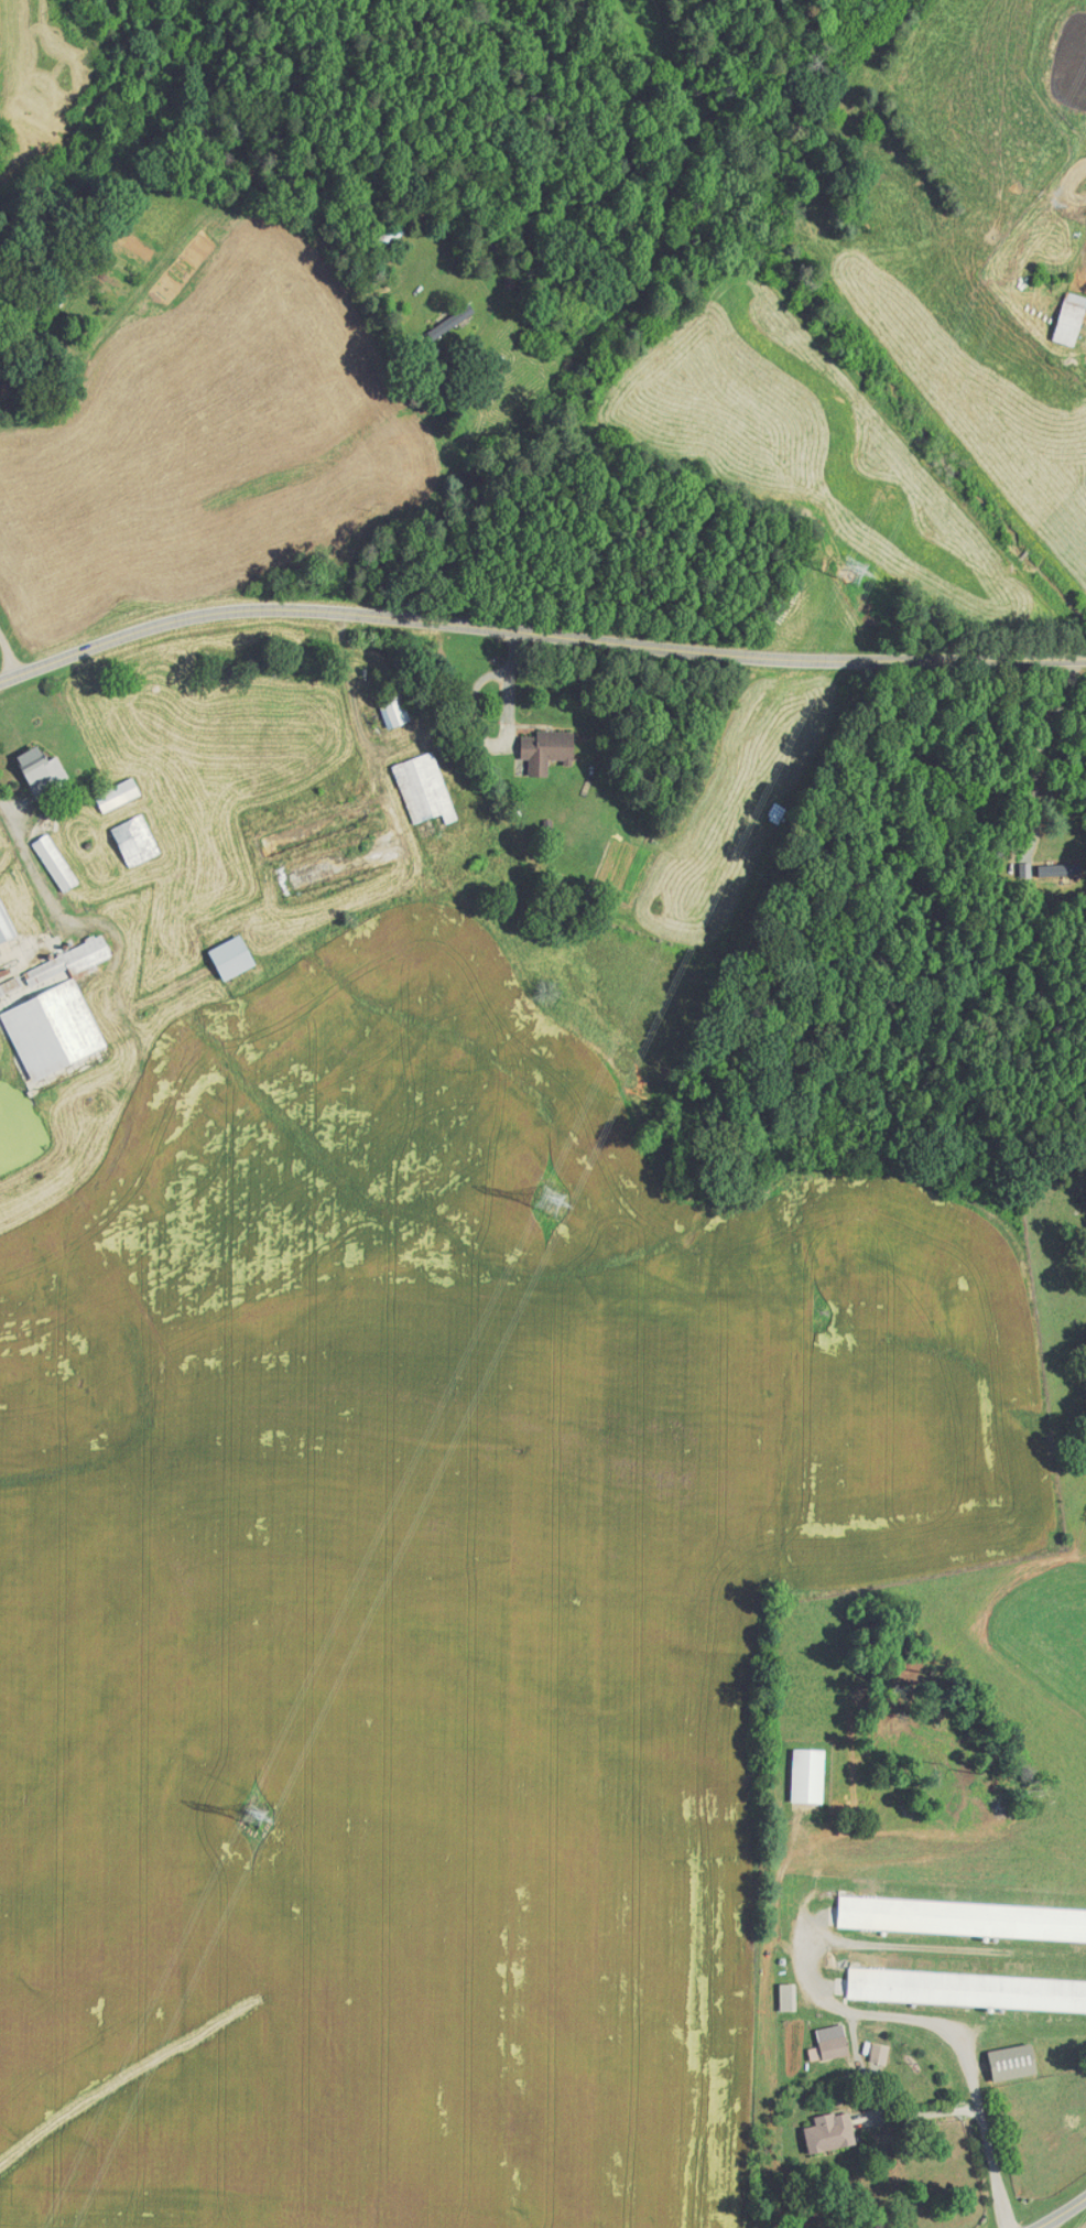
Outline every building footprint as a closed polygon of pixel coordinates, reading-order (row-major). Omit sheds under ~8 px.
[(1074,345),(1085,301),(1085,296),(1066,290),(1052,339),(1074,345)] [(387,728),(410,719),(399,692),(376,701),(387,728)] [(572,761),(572,731),(535,730),(534,735),(520,735),(519,759),(527,759),(527,775),(547,776),(547,761),(572,761)] [(69,782),(55,754),(44,760),(35,744),(13,755),(35,799),(69,782)] [(411,823),(441,813),(444,822),(456,819),(433,750),(402,760),(402,761),(391,765),(411,823)] [(139,794),(131,776),(93,794),(101,812),(139,794)] [(109,827),(127,867),(159,852),(141,813),(109,827)] [(62,892),(78,882),(46,832),(30,843),(62,892)] [(1040,865),(1041,876),(1081,872),(1080,861),(1040,865)] [(254,964),(238,934),(206,950),(221,980),(254,964)] [(104,1047),(74,978),(97,968),(94,962),(110,955),(102,935),(0,980),(0,995),(4,993),(7,1001),(11,1000),(14,1006),(0,1012),(0,1015),(28,1080),(104,1047)] [(823,1747),(791,1746),(790,1800),(822,1801),(823,1747)] [(838,1896),(837,1928),(1085,1939),(1085,1906),(838,1896)] [(1085,2011),(1085,1978),(848,1967),(846,1999),(1085,2011)] [(795,2009),(794,1982),(778,1982),(779,2010),(795,2009)] [(849,2052),(842,2022),(815,2028),(819,2045),(807,2047),(810,2060),(849,2052)] [(885,2063),(889,2045),(872,2041),(868,2060),(885,2063)] [(1036,2071),(1030,2041),(986,2050),(993,2081),(1036,2071)] [(855,2142),(848,2109),(813,2116),(814,2124),(802,2126),(808,2153),(855,2142)]
